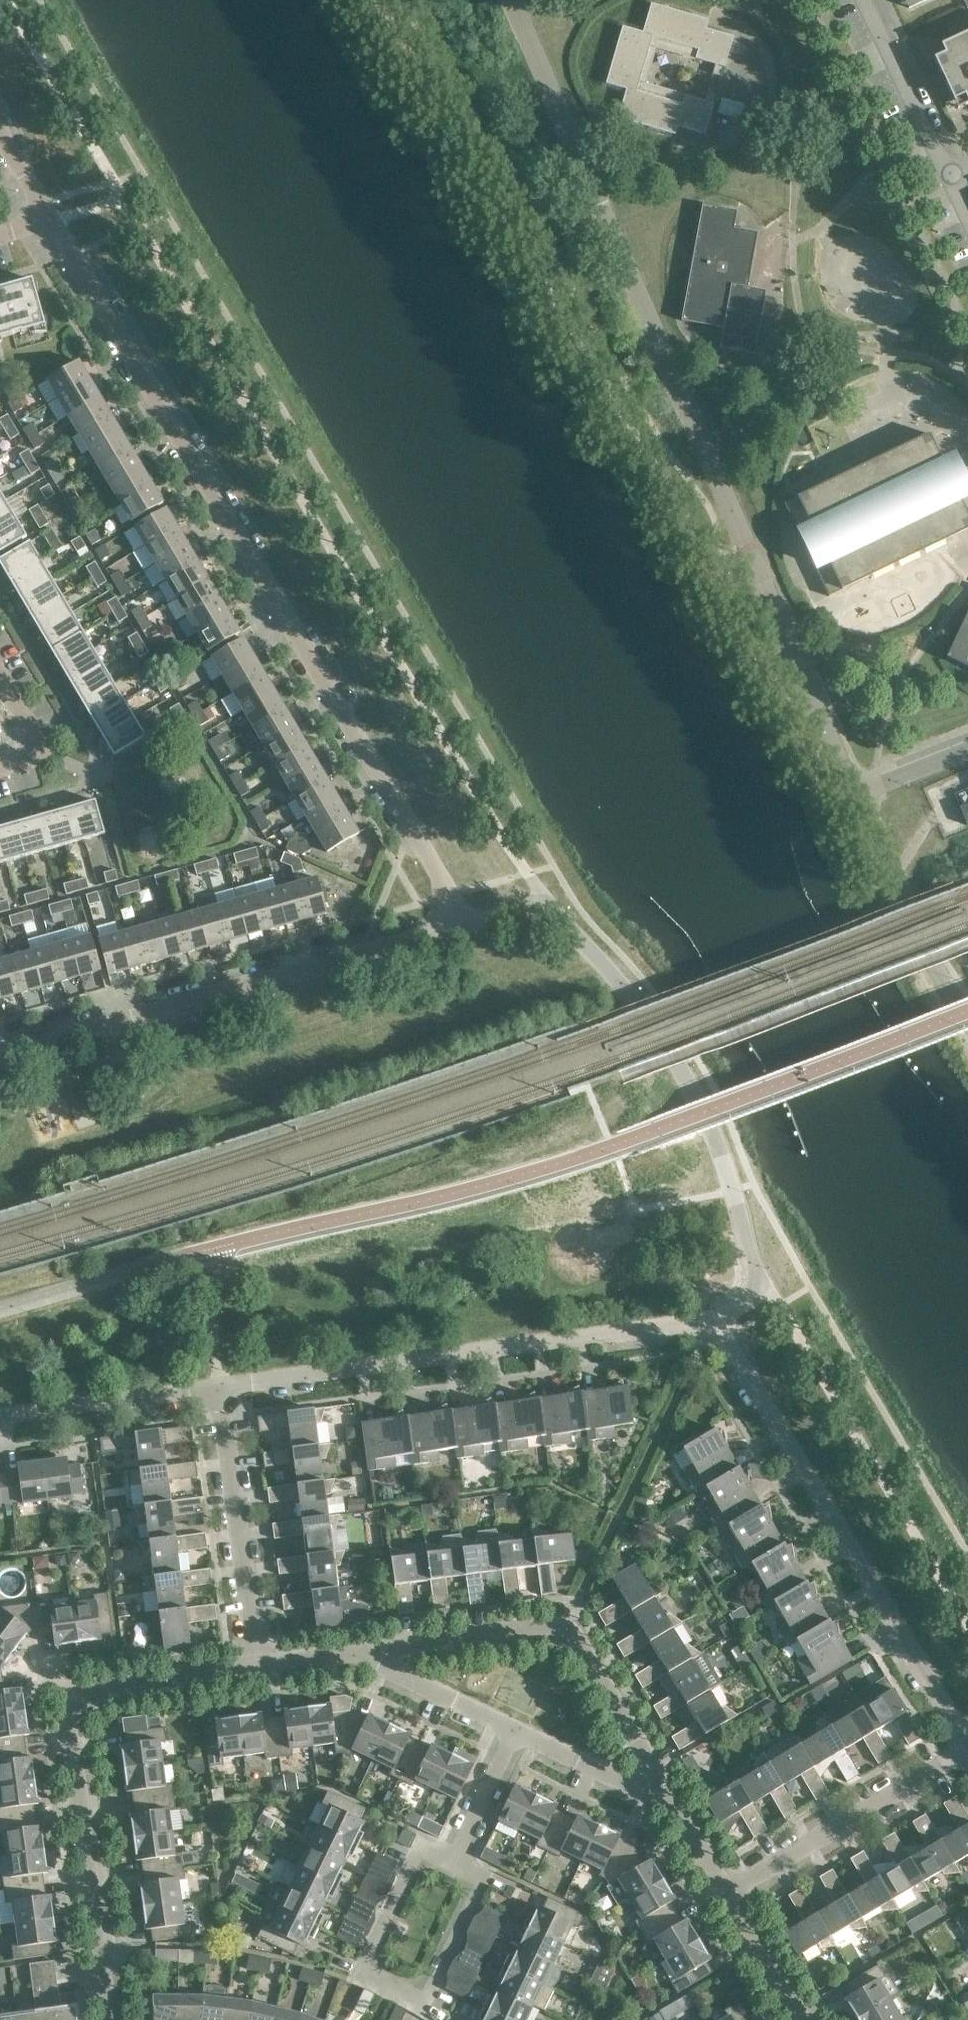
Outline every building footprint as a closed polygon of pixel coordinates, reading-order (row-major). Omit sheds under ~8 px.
[(735,41),(708,33),(710,24),(653,8),(645,37),(624,31),(608,88),(628,94),(620,122),(677,139),(679,131),(707,139),(716,108),(718,99),(709,96),(707,105),(687,100),(641,87),(652,50),(697,63),(717,69),(715,78),(724,81),(726,71),(727,71),(735,41)] [(946,25),(950,34),(967,26),(967,15),(946,25)] [(967,104),(967,33),(938,47),(942,55),(934,59),(954,101),(962,97),(965,105),(967,104)] [(741,217),(707,211),(685,327),(727,334),(723,355),(758,361),(770,297),(768,297),(768,299),(751,296),(762,239),(738,234),(741,217)] [(32,279),(0,288),(0,338),(13,335),(12,334),(21,331),(21,332),(45,325),(32,279)] [(90,379),(79,361),(47,380),(58,398),(90,379)] [(100,397),(90,379),(58,398),(68,416),(100,397)] [(23,395),(17,399),(22,407),(28,403),(23,395)] [(110,415),(100,397),(68,416),(79,433),(110,415)] [(17,399),(17,398),(7,403),(13,413),(22,408),(22,407),(17,399)] [(7,415),(0,419),(0,423),(4,430),(13,425),(7,415)] [(121,432),(110,415),(79,433),(89,451),(121,432)] [(32,424),(23,429),(29,439),(38,434),(32,424)] [(19,434),(13,425),(4,430),(10,440),(19,434)] [(131,450),(121,432),(89,451),(99,469),(131,450)] [(44,444),(38,434),(29,439),(35,449),(44,444)] [(929,434),(784,504),(829,597),(967,530),(967,515),(958,495),(967,490),(967,482),(958,460),(945,466),(929,434)] [(34,460),(28,450),(19,455),(25,465),(34,460)] [(142,467),(131,450),(99,469),(110,486),(142,467)] [(53,459),(44,464),(50,474),(59,469),(53,459)] [(40,470),(34,460),(25,465),(31,475),(40,470)] [(152,485),(142,467),(110,486),(120,504),(152,485)] [(65,479),(59,469),(50,474),(56,484),(65,479)] [(55,495),(49,485),(40,490),(46,500),(55,495)] [(163,503),(152,485),(120,504),(131,522),(163,503)] [(74,494),(65,499),(70,509),(80,504),(74,494)] [(5,501),(0,504),(0,527),(16,518),(5,501)] [(85,514),(80,504),(70,509),(76,519),(85,514)] [(29,510),(34,520),(43,514),(38,505),(29,510)] [(177,527),(166,508),(134,527),(145,546),(177,527)] [(49,523),(43,514),(34,520),(40,529),(49,523)] [(16,518),(0,527),(0,552),(27,537),(16,518)] [(187,544),(177,527),(145,546),(155,563),(187,544)] [(57,538),(52,529),(43,534),(48,543),(57,538)] [(95,530),(86,535),(92,545),(101,540),(95,530)] [(86,547),(80,537),(71,542),(77,552),(86,547)] [(63,547),(57,538),(48,543),(54,553),(63,547)] [(30,542),(0,559),(0,564),(9,579),(41,560),(30,542)] [(198,562),(187,544),(155,563),(166,581),(198,562)] [(110,555),(104,545),(95,551),(101,561),(110,555)] [(51,578),(41,560),(9,579),(19,597),(51,578)] [(101,572),(95,562),(86,567),(92,577),(101,572)] [(208,579),(198,562),(166,581),(176,598),(208,579)] [(119,571),(110,577),(116,586),(125,581),(119,571)] [(106,582),(101,572),(92,577),(97,587),(106,582)] [(61,595),(51,578),(19,597),(30,614),(61,595)] [(219,597),(208,579),(176,598),(187,616),(219,597)] [(131,591),(125,581),(116,586),(122,596),(131,591)] [(72,613),(61,595),(30,614),(40,632),(72,613)] [(121,607),(116,597),(107,603),(112,612),(121,607)] [(229,615),(219,597),(187,616),(197,633),(229,615)] [(140,606),(131,612),(137,622),(146,616),(140,606)] [(127,617),(121,607),(112,612),(118,622),(127,617)] [(82,630),(72,613),(40,632),(50,649),(82,630)] [(240,633),(229,615),(197,633),(208,652),(240,633)] [(152,626),(146,616),(137,622),(143,631),(152,626)] [(951,663),(967,672),(967,627),(951,663)] [(93,648),(82,630),(50,649),(61,667),(93,648)] [(143,643),(137,633),(128,638),(134,648),(143,643)] [(254,657),(243,638),(211,657),(222,676),(254,657)] [(161,641),(152,647),(158,657),(167,651),(161,641)] [(148,653),(143,643),(134,648),(139,658),(148,653)] [(103,666),(93,648),(61,667),(71,685),(103,666)] [(173,661),(167,651),(158,657),(164,667),(173,661)] [(264,674),(254,657),(222,676),(232,693),(264,674)] [(114,683),(103,666),(71,685),(82,702),(114,683)] [(163,678),(157,668),(148,673),(154,683),(163,678)] [(275,692),(264,674),(232,693),(243,711),(275,692)] [(187,685),(181,675),(172,680),(178,690),(187,685)] [(169,688),(163,678),(154,683),(160,693),(169,688)] [(124,701),(114,683),(82,702),(92,720),(124,701)] [(285,709),(275,692),(243,711),(253,728),(285,709)] [(135,719),(124,701),(92,720),(103,737),(135,719)] [(196,701),(187,706),(193,716),(202,711),(196,701)] [(188,719),(182,709),(173,714),(179,724),(188,719)] [(296,727),(285,709),(253,728),(264,746),(296,727)] [(208,721),(202,711),(193,716),(199,726),(208,721)] [(145,737),(135,719),(103,737),(114,756),(145,737)] [(306,745),(296,727),(264,746),(274,764),(306,745)] [(217,736),(208,741),(214,751),(223,746),(217,736)] [(317,762),(306,745),(274,764),(285,781),(317,762)] [(229,756),(223,746),(214,751),(220,761),(229,756)] [(327,780),(317,762),(285,781),(295,799),(327,780)] [(238,772),(229,777),(235,787),(244,782),(238,772)] [(337,798),(327,780),(295,799),(306,816),(337,798)] [(250,792),(244,782),(235,787),(241,797),(250,792)] [(348,815),(337,798),(306,816),(316,834),(348,815)] [(95,800),(75,806),(84,840),(105,834),(95,800)] [(967,825),(967,804),(959,807),(967,826),(967,825)] [(84,840),(75,806),(55,812),(64,845),(84,840)] [(259,807),(250,812),(256,822),(265,817),(259,807)] [(64,845),(55,812),(35,817),(45,851),(64,845)] [(359,834),(348,815),(316,834),(327,852),(336,847),(338,850),(351,842),(349,839),(359,834)] [(45,851),(35,817),(16,823),(25,856),(45,851)] [(271,827),(265,817),(256,822),(262,832),(271,827)] [(16,823),(0,827),(0,842),(6,862),(25,856),(16,823)] [(286,848),(297,853),(301,843),(290,838),(286,848)] [(307,839),(301,843),(297,853),(302,854),(312,848),(307,839)] [(258,858),(256,848),(245,851),(247,861),(258,858)] [(247,861),(245,851),(233,854),(236,864),(247,861)] [(281,862),(291,867),(295,857),(284,853),(281,862)] [(300,859),(295,857),(291,867),(293,873),(303,870),(300,859)] [(219,869),(216,859),(205,862),(208,872),(219,869)] [(208,872),(205,862),(194,865),(197,875),(208,872)] [(118,880),(115,870),(104,873),(106,883),(118,880)] [(179,880),(177,870),(165,873),(168,883),(179,880)] [(168,883),(165,873),(154,876),(157,886),(168,883)] [(86,878),(75,881),(77,891),(88,888),(86,878)] [(317,878),(296,884),(306,919),(327,913),(324,903),(327,902),(323,887),(320,888),(317,878)] [(77,891),(75,881),(63,884),(66,894),(77,891)] [(140,891),(137,881),(126,884),(129,894),(140,891)] [(129,894),(126,884),(115,887),(118,897),(129,894)] [(306,919),(296,884),(276,889),(286,925),(306,919)] [(46,889),(35,892),(38,902),(49,899),(46,889)] [(286,925),(276,889),(257,895),(267,930),(286,925)] [(38,902),(35,892),(24,895),(27,905),(38,902)] [(100,902),(97,892),(86,895),(89,905),(100,902)] [(267,930),(257,895),(237,900),(247,936),(267,930)] [(0,902),(0,913),(10,910),(7,900),(0,902)] [(73,910),(70,900),(59,903),(62,913),(73,910)] [(247,936),(237,900),(218,906),(228,941),(247,936)] [(62,913),(59,903),(48,906),(51,916),(62,913)] [(228,941),(218,906),(198,911),(208,947),(228,941)] [(34,921),(31,911),(20,914),(23,924),(34,921)] [(208,947),(198,911),(178,917),(188,952),(208,947)] [(23,924),(20,914),(9,917),(12,927),(23,924)] [(188,952),(178,917),(158,922),(168,958),(188,952)] [(168,958),(158,922),(138,928),(148,963),(168,958)] [(148,963),(138,928),(119,933),(129,969),(148,963)] [(129,969),(119,933),(98,939),(108,975),(129,969)] [(101,971),(91,935),(70,941),(80,976),(101,971)] [(80,976),(70,941),(50,946),(60,982),(80,976)] [(60,982),(50,946),(31,952),(41,987),(60,982)] [(41,987),(31,952),(11,957),(21,993),(41,987)] [(11,957),(0,960),(0,994),(1,999),(21,993),(11,957)] [(602,1402),(585,1404),(584,1404),(588,1430),(587,1430),(589,1441),(615,1438),(614,1427),(633,1424),(628,1386),(623,1387),(622,1381),(611,1387),(611,1388),(600,1390),(602,1402)] [(558,1408),(541,1410),(540,1410),(544,1436),(543,1436),(545,1447),(571,1444),(570,1433),(587,1430),(588,1430),(584,1404),(585,1404),(584,1392),(579,1393),(578,1387),(567,1393),(567,1394),(556,1396),(558,1408)] [(514,1414),(497,1416),(500,1442),(499,1442),(501,1453),(527,1450),(526,1439),(543,1436),(544,1436),(540,1410),(541,1410),(540,1398),(535,1399),(534,1393),(523,1399),(523,1400),(512,1402),(514,1414)] [(470,1420),(453,1422),(456,1448),(455,1448),(457,1459),(483,1456),(482,1445),(499,1442),(500,1442),(497,1416),(496,1404),(491,1405),(490,1399),(479,1405),(479,1406),(468,1408),(470,1420)] [(426,1426),(409,1428),(412,1454),(411,1454),(413,1465),(439,1462),(438,1451),(455,1448),(456,1448),(453,1422),(452,1410),(447,1411),(446,1405),(435,1411),(435,1412),(424,1414),(426,1426)] [(289,1427),(292,1449),(319,1446),(318,1445),(316,1423),(320,1423),(324,1409),(328,1409),(328,1407),(257,1417),(257,1418),(258,1418),(260,1432),(260,1431),(289,1427)] [(364,1422),(362,1422),(369,1471),(395,1468),(394,1457),(411,1454),(412,1454),(409,1428),(408,1416),(403,1417),(402,1411),(391,1417),(391,1418),(380,1420),(382,1432),(365,1434),(364,1422)] [(191,1426),(95,1439),(95,1440),(100,1440),(102,1452),(136,1448),(139,1469),(139,1470),(166,1466),(163,1444),(192,1440),(192,1441),(193,1441),(191,1427),(192,1427),(191,1426)] [(347,1429),(344,1432),(346,1442),(358,1440),(356,1428),(347,1429)] [(697,1493),(706,1488),(706,1487),(729,1474),(728,1473),(720,1459),(730,1453),(724,1443),(726,1442),(723,1430),(718,1433),(716,1429),(683,1449),(693,1465),(683,1471),(697,1493)] [(332,1443),(318,1445),(319,1446),(292,1449),(262,1453),(262,1454),(263,1454),(264,1468),(265,1468),(265,1466),(294,1462),(297,1484),(297,1485),(323,1481),(320,1459),(325,1458),(329,1445),(333,1444),(332,1443)] [(67,1458),(61,1459),(42,1461),(48,1501),(72,1497),(72,1494),(83,1492),(80,1465),(68,1466),(67,1458)] [(362,1474),(360,1460),(351,1461),(353,1475),(362,1474)] [(48,1501),(42,1461),(18,1465),(19,1473),(8,1474),(11,1502),(22,1500),(23,1504),(48,1501)] [(196,1462),(166,1466),(139,1470),(139,1469),(125,1471),(126,1473),(130,1472),(137,1484),(141,1483),(144,1505),(144,1506),(171,1502),(171,1501),(168,1480),(196,1476),(197,1477),(196,1463),(196,1462)] [(739,1467),(728,1473),(729,1474),(706,1487),(706,1488),(715,1503),(706,1509),(720,1532),(729,1526),(728,1525),(751,1512),(751,1511),(742,1497),(753,1491),(747,1481),(748,1480),(746,1468),(741,1471),(739,1467)] [(1,1507),(1,1503),(11,1502),(8,1474),(0,1475),(0,1507),(1,1507)] [(337,1479),(323,1481),(297,1485),(297,1484),(266,1488),(267,1490),(269,1503),(270,1503),(270,1502),(299,1498),(302,1520),(302,1521),(328,1517),(328,1516),(325,1495),(330,1494),(334,1481),(337,1480),(337,1479)] [(421,1490),(422,1498),(431,1497),(430,1488),(421,1490)] [(492,1496),(494,1509),(506,1507),(504,1494),(492,1496)] [(364,1509),(364,1496),(348,1497),(349,1510),(364,1509)] [(176,1537),(174,1521),(189,1519),(190,1526),(204,1524),(200,1499),(201,1499),(201,1497),(171,1501),(171,1502),(144,1506),(144,1505),(130,1507),(130,1508),(134,1508),(142,1520),(146,1519),(149,1541),(176,1538),(176,1537)] [(458,1511),(468,1510),(467,1499),(457,1501),(458,1511)] [(635,1511),(643,1523),(654,1516),(647,1504),(635,1511)] [(678,1504),(660,1515),(666,1527),(685,1516),(678,1504)] [(424,1519),(432,1518),(431,1505),(423,1506),(424,1519)] [(761,1505),(751,1511),(751,1512),(728,1525),(729,1526),(738,1541),(729,1547),(742,1570),(751,1564),(774,1550),(773,1550),(765,1535),(775,1529),(770,1519),(771,1519),(769,1506),(764,1509),(761,1505)] [(106,1511),(108,1529),(123,1527),(121,1509),(106,1511)] [(342,1514),(328,1516),(328,1517),(302,1521),(302,1520),(271,1524),(271,1525),(272,1525),(274,1539),(275,1539),(275,1538),(304,1534),(306,1556),(307,1556),(333,1553),(333,1552),(330,1530),(334,1530),(338,1516),(342,1516),(342,1514)] [(532,1525),(534,1539),(538,1566),(537,1566),(541,1596),(543,1596),(542,1595),(556,1593),(556,1592),(555,1592),(551,1564),(574,1561),(571,1534),(548,1537),(547,1533),(533,1529),(533,1525),(532,1525)] [(498,1544),(496,1530),(479,1532),(476,1543),(462,1539),(462,1535),(460,1535),(462,1549),(463,1549),(466,1575),(470,1606),(471,1606),(471,1605),(485,1603),(485,1602),(483,1602),(480,1574),(502,1571),(502,1570),(499,1544),(498,1544)] [(497,1530),(496,1530),(498,1544),(499,1544),(502,1570),(502,1571),(506,1601),(507,1601),(507,1600),(521,1598),(521,1597),(519,1597),(515,1569),(537,1566),(538,1566),(534,1539),(512,1542),(511,1538),(498,1534),(497,1530)] [(206,1533),(176,1537),(176,1538),(149,1541),(135,1543),(135,1544),(139,1543),(147,1555),(151,1555),(154,1576),(154,1577),(181,1573),(178,1551),(206,1547),(206,1548),(207,1548),(205,1534),(206,1534),(206,1533)] [(462,1549),(460,1535),(443,1537),(440,1547),(426,1544),(426,1540),(425,1540),(427,1554),(431,1580),(430,1580),(434,1611),(436,1611),(435,1610),(449,1608),(449,1607),(448,1607),(444,1578),(466,1575),(463,1549),(462,1549)] [(784,1544),(773,1550),(774,1550),(751,1564),(761,1580),(751,1585),(765,1608),(774,1602),(796,1588),(788,1573),(798,1567),(792,1558),(794,1557),(791,1545),(786,1548),(784,1544)] [(390,1545),(389,1545),(399,1616),(400,1615),(400,1614),(414,1613),(414,1612),(412,1612),(408,1583),(430,1580),(431,1580),(427,1554),(405,1557),(404,1552),(391,1548),(390,1545)] [(347,1550),(333,1552),(333,1553),(307,1556),(306,1556),(276,1560),(276,1561),(277,1561),(279,1575),(280,1575),(280,1573),(308,1569),(311,1591),(311,1592),(338,1588),(335,1566),(339,1565),(343,1552),(347,1551),(347,1550)] [(74,1563),(79,1558),(78,1551),(66,1553),(68,1564),(74,1563)] [(65,1553),(54,1555),(55,1561),(60,1565),(67,1564),(65,1553)] [(605,1627),(631,1611),(654,1597),(654,1598),(667,1590),(666,1589),(662,1591),(651,1583),(647,1585),(635,1565),(612,1579),(624,1599),(599,1614),(599,1613),(598,1613),(605,1625),(604,1626),(605,1627)] [(115,1580),(126,1579),(126,1572),(120,1568),(113,1569),(115,1580)] [(211,1569),(181,1573),(154,1577),(154,1576),(140,1578),(140,1580),(144,1579),(151,1591),(156,1590),(159,1612),(159,1613),(185,1609),(185,1608),(182,1586),(211,1583),(211,1584),(212,1584),(210,1570),(211,1570),(211,1569)] [(806,1582),(796,1588),(774,1602),(783,1618),(774,1623),(787,1646),(797,1641),(796,1640),(819,1627),(819,1626),(810,1612),(821,1605),(815,1596),(816,1595),(814,1583),(809,1586),(806,1582)] [(352,1586),(338,1588),(311,1592),(311,1591),(281,1595),(281,1597),(282,1597),(284,1610),(285,1610),(285,1609),(313,1605),(316,1628),(369,1621),(367,1607),(344,1601),(348,1588),(352,1587),(352,1586)] [(94,1602),(73,1604),(78,1643),(101,1639),(101,1635),(113,1633),(107,1592),(93,1594),(94,1602)] [(631,1611),(643,1630),(618,1645),(617,1644),(616,1644),(623,1656),(623,1657),(623,1658),(650,1642),(649,1642),(672,1628),(673,1629),(685,1621),(684,1620),(681,1622),(669,1614),(666,1616),(654,1598),(654,1597),(631,1611)] [(50,1600),(37,1602),(41,1629),(52,1627),(55,1646),(78,1643),(73,1604),(51,1607),(50,1600)] [(37,1602),(0,1607),(0,1638),(15,1649),(30,1631),(41,1629),(37,1602)] [(134,1616),(132,1602),(117,1604),(119,1618),(134,1616)] [(216,1604),(185,1608),(185,1609),(159,1613),(159,1612),(145,1614),(145,1615),(147,1615),(152,1651),(190,1646),(187,1622),(216,1618),(216,1620),(217,1620),(215,1606),(216,1606),(216,1604)] [(829,1620),(819,1626),(819,1627),(796,1640),(797,1641),(806,1656),(797,1661),(810,1684),(852,1659),(852,1658),(841,1664),(833,1650),(843,1644),(837,1634),(839,1633),(837,1621),(831,1624),(829,1620)] [(719,1627),(725,1638),(732,1633),(726,1623),(719,1627)] [(649,1642),(650,1642),(661,1661),(636,1676),(635,1675),(642,1687),(641,1688),(642,1689),(668,1673),(691,1659),(701,1654),(703,1652),(703,1651),(699,1653),(688,1645),(684,1647),(673,1629),(672,1628),(649,1642)] [(0,1638),(0,1680),(3,1679),(1,1668),(15,1649),(0,1638)] [(740,1645),(731,1651),(741,1669),(751,1664),(740,1645)] [(710,1670),(701,1654),(691,1659),(668,1673),(679,1692),(655,1707),(654,1706),(653,1706),(660,1718),(659,1719),(660,1720),(686,1704),(709,1690),(710,1690),(722,1683),(721,1682),(718,1684),(706,1676),(710,1670)] [(886,1677),(855,1695),(862,1708),(861,1708),(875,1731),(876,1731),(895,1719),(909,1744),(908,1745),(909,1746),(921,1739),(922,1739),(886,1677)] [(3,1679),(0,1680),(0,1715),(26,1711),(22,1688),(4,1691),(3,1679)] [(810,1691),(817,1702),(827,1695),(821,1685),(810,1691)] [(686,1704),(698,1723),(673,1738),(672,1737),(671,1737),(679,1749),(678,1750),(678,1751),(740,1714),(739,1713),(736,1715),(724,1707),(721,1709),(710,1690),(709,1690),(686,1704)] [(862,1708),(855,1695),(854,1696),(856,1700),(847,1711),(850,1715),(831,1726),(830,1726),(844,1749),(845,1749),(864,1738),(878,1763),(877,1763),(878,1764),(890,1757),(890,1758),(891,1757),(876,1731),(875,1731),(861,1708),(862,1708)] [(335,1704),(307,1708),(313,1746),(335,1743),(336,1754),(343,1753),(350,1711),(352,1700),(345,1696),(334,1698),(335,1704)] [(313,1746),(307,1708),(284,1711),(285,1716),(274,1717),(279,1758),(292,1756),(291,1749),(313,1746)] [(26,1711),(0,1715),(0,1750),(26,1746),(24,1735),(29,1735),(26,1711)] [(366,1719),(350,1711),(343,1753),(350,1756),(353,1749),(373,1759),(390,1724),(368,1714),(366,1719)] [(262,1714),(239,1717),(244,1755),(265,1752),(266,1759),(279,1758),(274,1717),(263,1719),(262,1714)] [(819,1733),(800,1744),(799,1745),(813,1768),(814,1767),(819,1777),(829,1763),(835,1760),(847,1781),(846,1782),(847,1782),(859,1775),(859,1776),(860,1775),(845,1749),(844,1749),(830,1726),(831,1726),(824,1714),(823,1714),(825,1718),(817,1729),(819,1733)] [(244,1755),(239,1717),(215,1720),(216,1725),(204,1727),(209,1767),(223,1765),(222,1758),(244,1755)] [(411,1735),(390,1724),(373,1759),(392,1768),(389,1775),(401,1781),(419,1744),(409,1739),(411,1735)] [(121,1745),(124,1768),(162,1763),(159,1742),(166,1741),(164,1727),(124,1733),(126,1744),(121,1745)] [(793,1736),(763,1753),(769,1763),(768,1763),(782,1786),(783,1786),(802,1774),(816,1799),(815,1800),(816,1801),(828,1794),(829,1794),(819,1777),(814,1767),(813,1768),(799,1745),(800,1744),(793,1732),(792,1733),(793,1736)] [(429,1749),(419,1744),(401,1781),(413,1786),(416,1780),(436,1789),(452,1755),(431,1744),(429,1749)] [(26,1746),(0,1750),(0,1785),(35,1780),(32,1757),(27,1758),(26,1746)] [(757,1770),(738,1781),(737,1781),(751,1804),(752,1804),(771,1793),(785,1818),(784,1818),(785,1819),(797,1812),(797,1813),(798,1812),(783,1786),(782,1786),(768,1763),(769,1763),(763,1753),(762,1751),(761,1751),(763,1755),(755,1766),(757,1770)] [(473,1765),(452,1755),(436,1789),(457,1800),(473,1765)] [(692,1755),(682,1760),(687,1769),(697,1763),(692,1755)] [(165,1785),(162,1763),(124,1768),(127,1792),(132,1791),(134,1802),(174,1797),(172,1784),(165,1785)] [(767,1830),(752,1804),(751,1804),(737,1781),(738,1781),(731,1769),(730,1770),(732,1773),(724,1784),(705,1770),(693,1778),(725,1833),(737,1818),(735,1814),(740,1811),(755,1836),(753,1837),(754,1837),(766,1830),(766,1831),(767,1830)] [(298,1789),(296,1772),(283,1774),(285,1791),(298,1789)] [(274,1779),(270,1784),(271,1792),(283,1790),(282,1778),(274,1779)] [(35,1780),(0,1785),(0,1820),(35,1815),(33,1804),(38,1804),(35,1780)] [(536,1795),(515,1785),(498,1819),(519,1830),(536,1795)] [(214,1800),(225,1798),(224,1787),(212,1789),(214,1800)] [(365,1809),(328,1791),(322,1804),(329,1807),(319,1826),(358,1845),(364,1833),(360,1831),(364,1821),(360,1819),(365,1809)] [(386,1812),(398,1817),(406,1801),(394,1795),(386,1812)] [(557,1805),(536,1795),(519,1830),(539,1839),(536,1846),(548,1851),(565,1815),(555,1810),(557,1805)] [(933,1827),(940,1840),(953,1863),(954,1863),(967,1855),(967,1816),(956,1795),(955,1796),(955,1797),(943,1804),(944,1805),(945,1804),(957,1825),(933,1827)] [(176,1810),(174,1797),(134,1802),(135,1813),(130,1814),(133,1837),(172,1832),(169,1811),(176,1810)] [(926,1844),(902,1845),(909,1858),(909,1859),(923,1882),(923,1881),(942,1870),(944,1874),(958,1872),(960,1876),(961,1875),(954,1863),(953,1863),(940,1840),(933,1827),(925,1814),(924,1814),(924,1815),(912,1822),(913,1823),(914,1822),(926,1844)] [(35,1815),(0,1820),(0,1834),(3,1833),(6,1854),(44,1849),(41,1826),(37,1827),(35,1815)] [(270,1827),(273,1820),(263,1815),(259,1822),(270,1827)] [(575,1820),(565,1815),(548,1851),(560,1857),(563,1851),(582,1860),(599,1825),(578,1815),(575,1820)] [(444,1827),(422,1817),(417,1827),(438,1838),(444,1827)] [(210,1827),(209,1819),(200,1820),(202,1828),(210,1827)] [(620,1836),(599,1825),(582,1860),(602,1870),(599,1876),(605,1879),(634,1848),(618,1840),(620,1836)] [(358,1845),(319,1826),(309,1847),(344,1864),(348,1855),(352,1857),(358,1845)] [(174,1854),(172,1832),(133,1837),(137,1861),(141,1860),(143,1871),(183,1866),(182,1853),(174,1854)] [(895,1862),(871,1864),(878,1877),(892,1900),(911,1889),(913,1892),(927,1891),(929,1894),(930,1894),(923,1881),(923,1882),(909,1859),(909,1858),(902,1845),(894,1832),(893,1833),(881,1841),(882,1841),(883,1841),(895,1862)] [(344,1864),(309,1847),(299,1867),(338,1886),(344,1874),(340,1872),(344,1864)] [(506,1857),(485,1847),(480,1858),(501,1868),(506,1857)] [(643,1864),(634,1848),(605,1879),(609,1886),(619,1880),(630,1899),(663,1879),(651,1859),(643,1864)] [(48,1873),(44,1849),(6,1854),(9,1876),(2,1877),(4,1890),(44,1884),(43,1873),(48,1873)] [(867,1884),(847,1895),(861,1918),(880,1907),(882,1911),(896,1909),(898,1913),(899,1912),(892,1900),(878,1877),(871,1864),(863,1850),(862,1851),(862,1852),(850,1859),(851,1860),(852,1859),(867,1884)] [(185,1879),(183,1866),(143,1871),(144,1882),(140,1883),(143,1906),(181,1901),(178,1880),(185,1879)] [(338,1886),(299,1867),(289,1888),(324,1905),(328,1896),(333,1898),(338,1886)] [(364,1879),(376,1885),(381,1876),(369,1869),(364,1879)] [(836,1902),(817,1913),(816,1914),(830,1937),(830,1936),(849,1925),(851,1929),(865,1927),(867,1931),(868,1930),(861,1918),(847,1895),(832,1869),(831,1869),(831,1870),(819,1877),(820,1878),(821,1877),(836,1902)] [(535,1874),(526,1870),(523,1876),(531,1880),(535,1874)] [(243,1889),(248,1879),(235,1873),(230,1883),(243,1889)] [(394,1882),(381,1876),(376,1885),(389,1891),(394,1882)] [(675,1900),(663,1879),(630,1899),(641,1917),(635,1921),(641,1933),(677,1912),(671,1902),(675,1900)] [(220,1896),(219,1882),(210,1883),(212,1897),(220,1896)] [(46,1896),(44,1884),(4,1890),(6,1903),(13,1902),(16,1923),(54,1918),(51,1895),(46,1896)] [(504,1894),(511,1898),(516,1888),(509,1884),(504,1894)] [(837,1949),(830,1936),(830,1937),(816,1914),(817,1913),(801,1887),(800,1888),(788,1896),(789,1896),(790,1896),(801,1915),(777,1917),(776,1917),(775,1917),(798,1956),(818,1944),(820,1948),(834,1946),(836,1949),(837,1949)] [(324,1905),(289,1888),(280,1908),(318,1927),(324,1915),(320,1913),(324,1905)] [(530,1913),(524,1925),(563,1944),(572,1924),(579,1928),(585,1915),(548,1897),(543,1908),(539,1906),(534,1915),(530,1913)] [(184,1923),(181,1901),(143,1906),(146,1930),(151,1929),(152,1941),(193,1935),(191,1922),(184,1923)] [(943,1915),(950,1911),(944,1901),(937,1905),(943,1915)] [(942,1916),(935,1904),(920,1913),(927,1925),(942,1916)] [(318,1927),(280,1908),(270,1928),(264,1925),(258,1937),(294,1955),(299,1945),(304,1947),(308,1937),(313,1939),(318,1927)] [(954,1917),(964,1934),(967,1932),(967,1909),(954,1917)] [(344,1920),(357,1926),(361,1917),(349,1910),(344,1920)] [(682,1921),(677,1912),(641,1933),(648,1944),(654,1940),(665,1959),(698,1939),(686,1919),(682,1921)] [(374,1923),(361,1917),(357,1926),(369,1932),(374,1923)] [(57,1942),(54,1918),(16,1923),(19,1945),(12,1946),(13,1960),(54,1954),(52,1942),(57,1942)] [(486,1926),(473,1920),(468,1930),(481,1936),(486,1926)] [(563,1944),(524,1925),(518,1937),(522,1939),(518,1948),(553,1964),(563,1944)] [(498,1932),(486,1926),(481,1936),(494,1942),(498,1932)] [(234,1946),(247,1948),(252,1938),(232,1928),(234,1946)] [(710,1959),(698,1939),(665,1959),(676,1977),(670,1981),(677,1993),(712,1972),(706,1962),(710,1959)] [(876,1946),(868,1950),(872,1957),(880,1953),(876,1946)] [(564,1970),(553,1964),(518,1948),(514,1956),(510,1954),(504,1966),(554,1990),(552,1987),(555,1985),(557,1983),(560,1977),(560,1974),(560,1970),(563,1970),(564,1970)] [(178,1949),(154,1949),(154,1961),(178,1961),(178,1949)] [(205,1951),(194,1950),(193,1963),(204,1964),(205,1951)] [(217,1951),(205,1951),(204,1964),(216,1965),(217,1951)] [(260,1957),(248,1955),(246,1969),(257,1971),(260,1957)] [(271,1959),(260,1957),(257,1971),(268,1973),(271,1959)] [(466,1967),(453,1961),(448,1971),(461,1977),(466,1967)] [(857,2019),(890,1999),(899,1993),(890,1978),(885,1977),(878,1965),(843,1986),(849,1996),(845,1998),(857,2019)] [(554,1990),(504,1966),(498,1978),(503,1980),(498,1989),(533,2006),(544,2011),(554,1990)] [(313,1970),(302,1967),(298,1980),(309,1983),(313,1970)] [(478,1973),(466,1967),(461,1977),(474,1983),(478,1973)] [(57,1983),(56,1969),(49,1970),(43,1971),(37,1972),(31,1973),(32,1986),(57,1983)] [(324,1973),(313,1970),(309,1983),(320,1986),(324,1973)] [(59,1997),(57,1983),(32,1986),(34,2000),(59,1997)] [(202,1996),(200,2019),(224,2019),(227,1999),(228,1987),(227,1987),(226,1989),(222,1988),(218,1986),(213,1985),(208,1986),(205,1987),(204,1985),(203,1985),(202,1996)] [(375,1994),(364,1989),(354,2010),(365,2015),(375,1994)] [(498,1989),(494,1997),(490,1995),(484,2007),(511,2019),(526,2019),(533,2006),(498,1989)] [(596,2009),(599,2001),(585,1994),(581,2002),(596,2009)] [(677,2001),(682,2011),(695,2003),(689,1994),(677,2001)] [(177,1995),(144,1995),(145,2019),(147,2019),(149,2019),(177,2019),(177,1995)] [(177,1995),(177,2019),(200,2019),(202,1996),(177,1995)] [(960,2000),(965,2009),(967,2007),(967,1995),(960,2000)] [(59,1997),(34,2000),(36,2013),(37,2019),(77,2019),(75,2008),(61,2010),(59,1997)] [(938,1998),(922,2007),(928,2017),(943,2007),(938,1998)] [(227,1999),(224,2019),(248,2019),(251,2002),(227,1999)] [(890,1999),(857,2019),(858,2019),(911,2019),(907,2014),(901,2018),(890,1999)] [(251,2002),(248,2019),(273,2019),(275,2008),(251,2002)] [(723,2019),(746,2019),(737,2003),(725,2011),(728,2017),(723,2019)] [(396,2005),(389,2019),(402,2019),(407,2010),(396,2005)] [(484,2007),(478,2019),(480,2019),(511,2019),(484,2007)] [(275,2008),(273,2019),(298,2019),(300,2014),(275,2008)] [(746,2019),(764,2019),(758,2010),(745,2018),(746,2019)] [(649,2018),(650,2019),(664,2019),(659,2012),(649,2018)]
